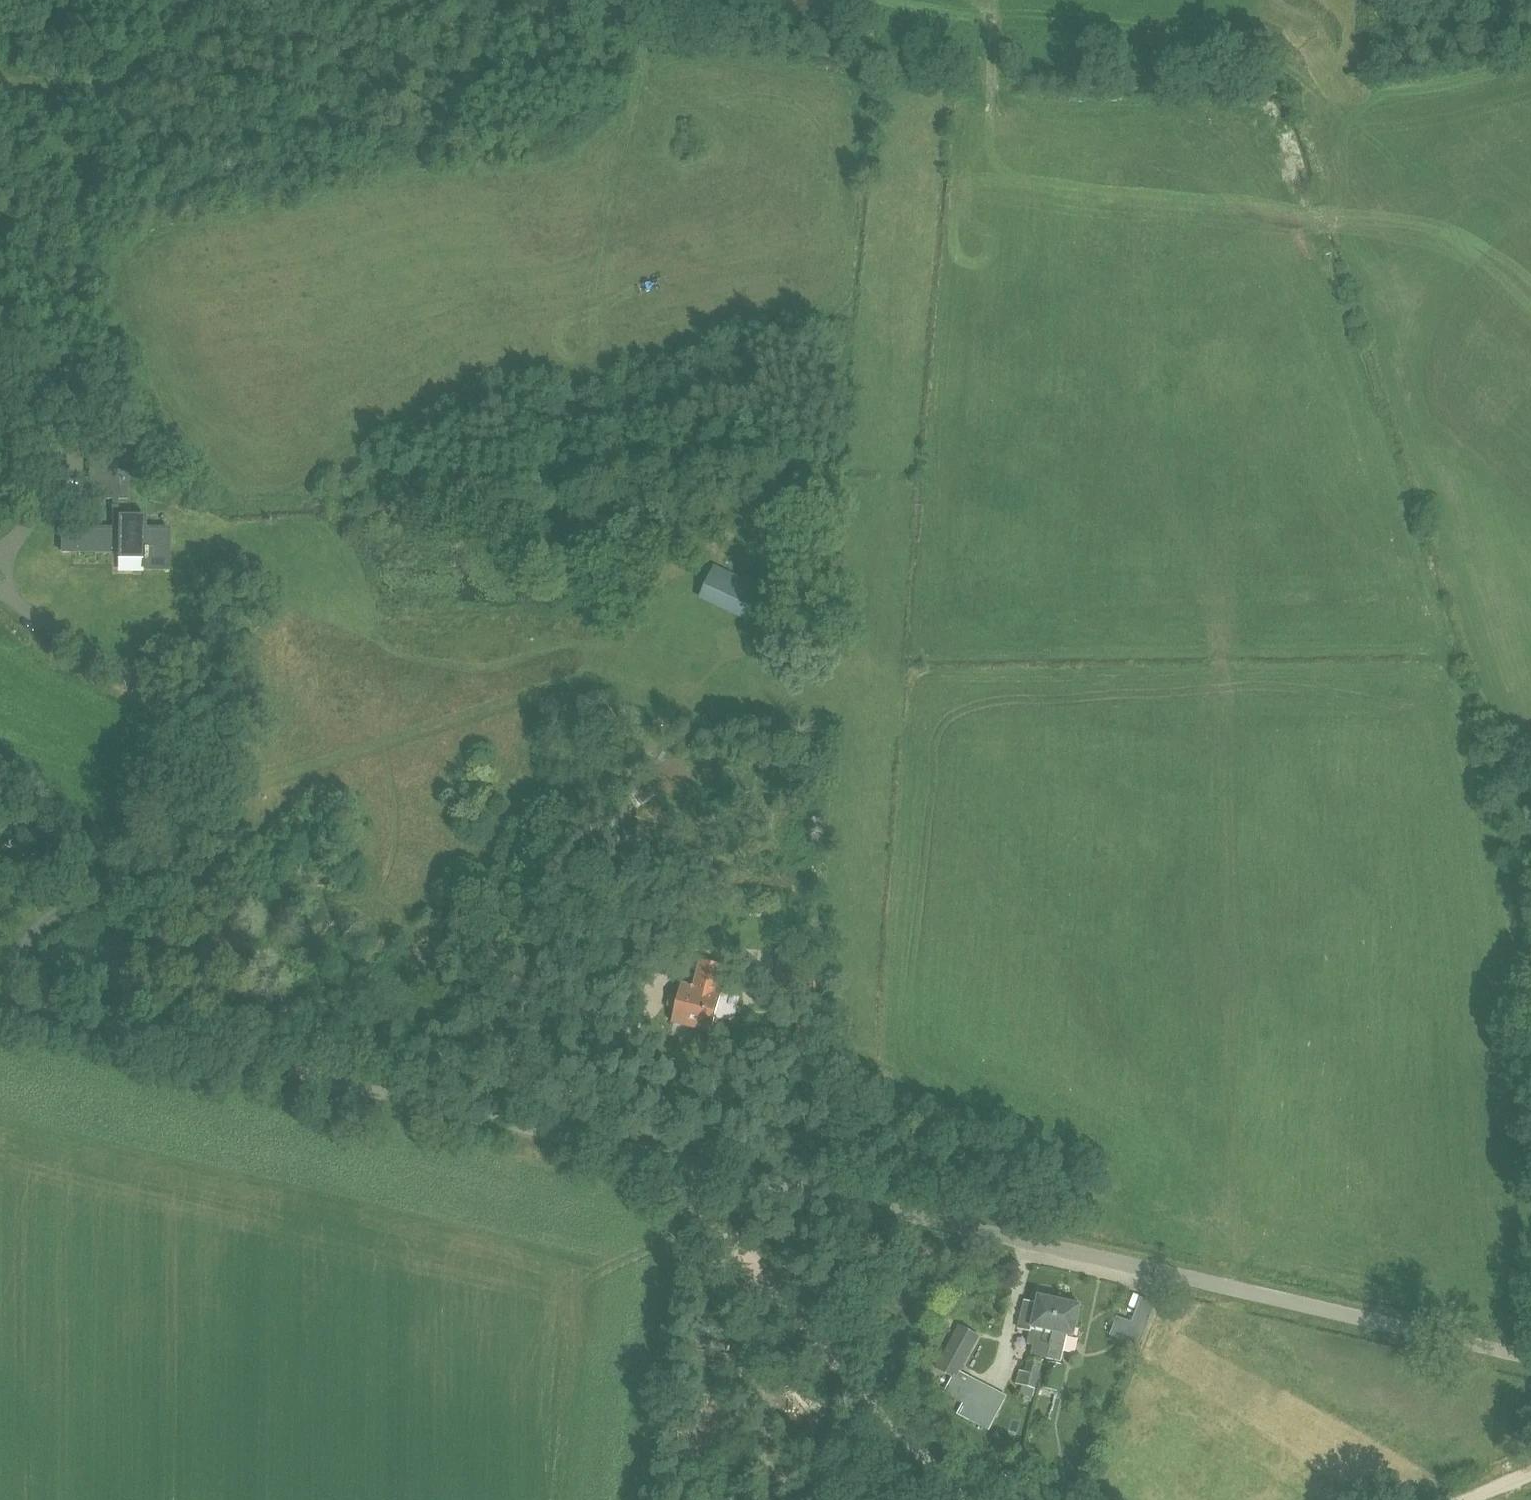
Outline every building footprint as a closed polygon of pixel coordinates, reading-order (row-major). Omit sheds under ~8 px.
[(89,499),(112,499),(128,499),(128,469),(117,469),(117,455),(89,455),(89,499)] [(145,515),(113,515),(113,526),(61,526),(61,553),(118,552),(118,558),(143,558),(143,571),(169,570),(169,527),(146,527),(145,515)] [(677,1008),(673,1021),(711,1031),(721,994),(717,993),(724,967),(701,960),(694,986),(683,983),(680,996),(672,994),(669,1006),(677,1008)] [(1025,1300),(1018,1329),(1030,1331),(1027,1344),(1033,1345),(1031,1355),(1037,1356),(1050,1359),(1064,1300),(1040,1294),(1038,1303),(1025,1300)] [(1150,1321),(1158,1299),(1149,1296),(1142,1318),(1150,1321)] [(1064,1300),(1050,1359),(1062,1362),(1069,1335),(1073,1336),(1081,1304),(1064,1300)] [(958,1325),(936,1369),(947,1375),(952,1377),(945,1393),(951,1396),(964,1403),(958,1413),(990,1430),(1008,1395),(971,1376),(962,1372),(980,1337),(969,1331),(958,1325)] [(1016,1383),(1020,1384),(1038,1388),(1043,1361),(1026,1357),(1023,1371),(1019,1370),(1016,1383)] [(1060,1391),(1065,1366),(1049,1362),(1043,1388),(1060,1391)] [(1015,1463),(1003,1472),(1008,1479),(1020,1470),(1015,1463)]
